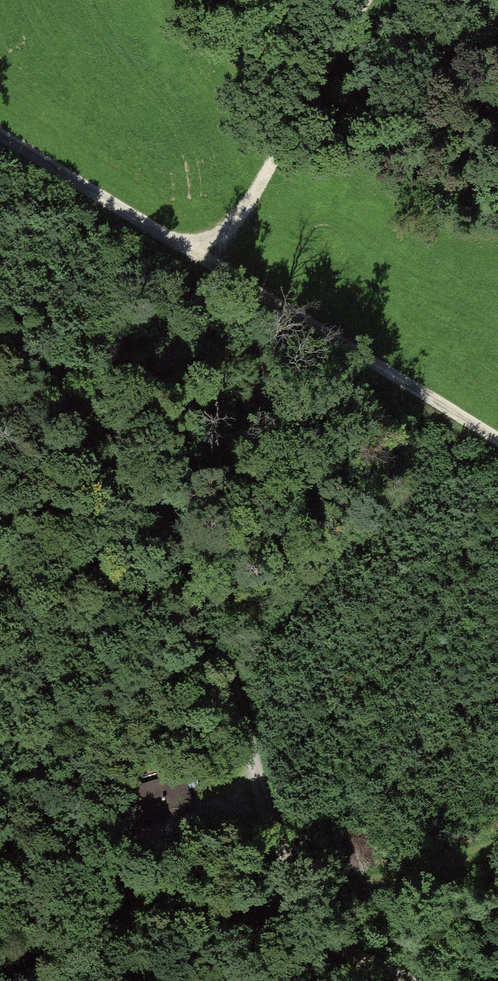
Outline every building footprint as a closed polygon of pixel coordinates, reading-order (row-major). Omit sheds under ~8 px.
[(182,774),(135,789),(146,825),(193,810),(182,774)]
